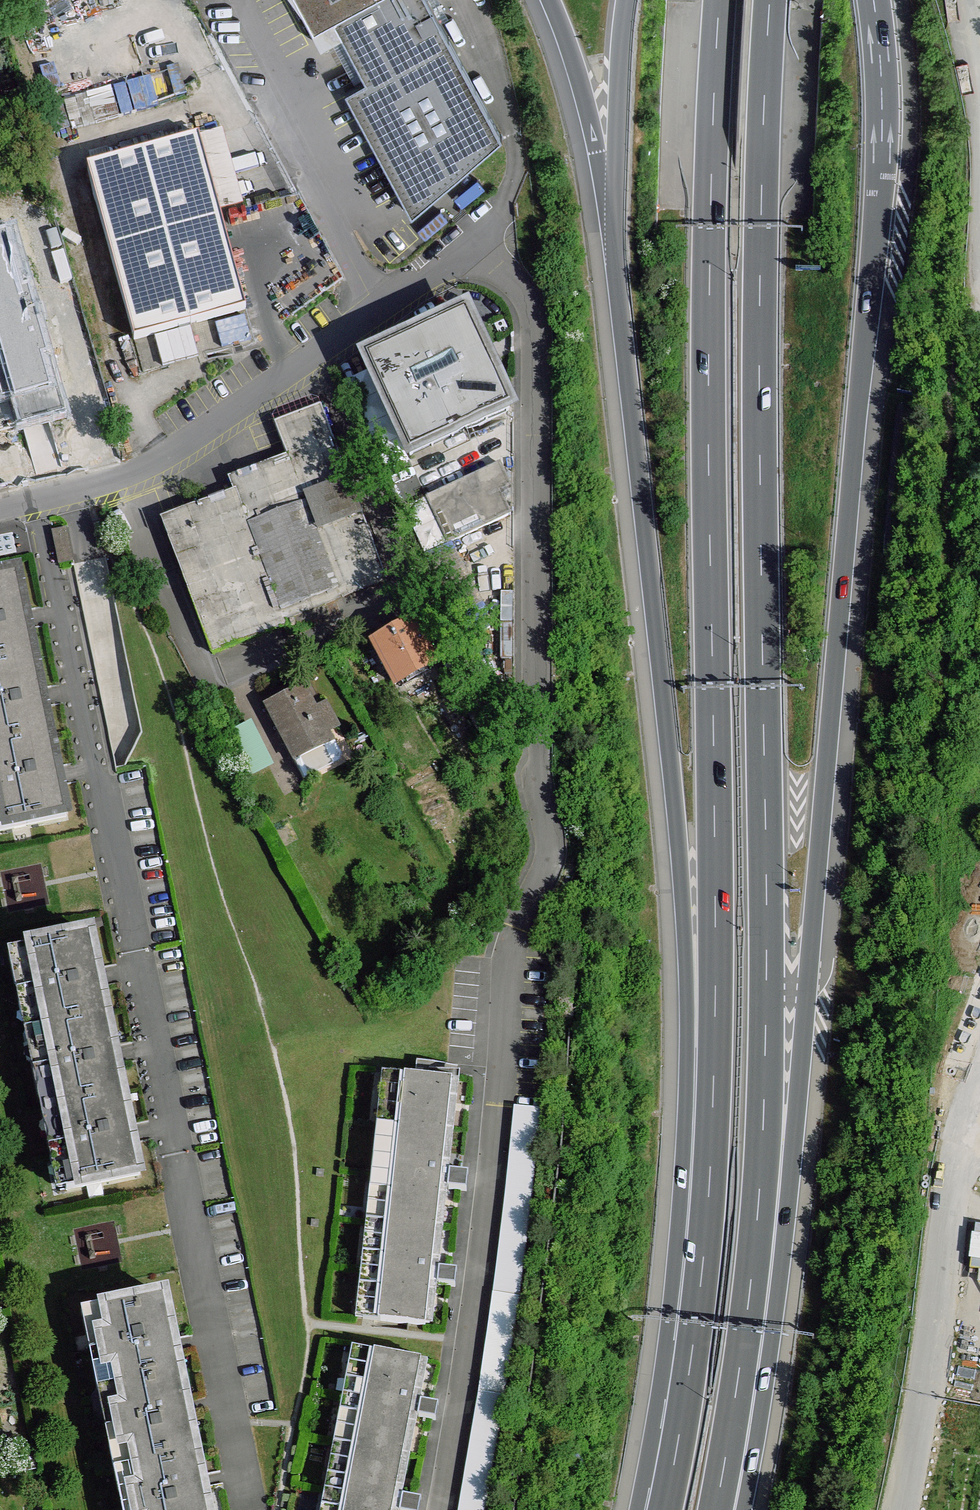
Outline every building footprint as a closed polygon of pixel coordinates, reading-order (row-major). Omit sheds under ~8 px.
[(321,47),(340,36),(365,81),(345,92),(412,216),(503,138),(428,0),(297,0),(321,47)] [(73,121),(176,99),(170,71),(67,92),(73,121)] [(225,132),(198,138),(220,216),(245,208),(225,132)] [(198,138),(88,170),(135,339),(247,309),(220,216),(198,138)] [(70,273),(46,190),(30,198),(38,212),(23,222),(42,282),(70,273)] [(0,327),(0,428),(76,410),(52,315),(31,320),(0,327)] [(438,364),(379,395),(417,468),(478,437),(438,364)] [(409,499),(427,546),(520,510),(502,463),(409,499)] [(355,527),(338,481),(295,497),(299,509),(250,528),(282,611),(333,591),(314,541),(355,527)] [(33,659),(16,579),(0,582),(0,666),(33,659)] [(412,628),(376,648),(396,685),(433,664),(412,628)] [(49,737),(33,659),(0,666),(0,747),(49,737)] [(303,687),(265,707),(305,779),(343,759),(303,687)] [(254,718),(237,727),(259,770),(276,761),(254,718)] [(0,747),(0,832),(66,819),(49,737),(0,747)] [(34,1032),(107,1017),(96,967),(90,936),(17,951),(34,1032)] [(50,1110),(123,1096),(107,1017),(34,1032),(50,1110)] [(416,1076),(390,1073),(374,1222),(435,1229),(440,1189),(466,1191),(468,1174),(441,1171),(452,1081),(416,1076)] [(123,1096),(50,1110),(67,1191),(139,1176),(133,1144),(123,1096)] [(516,1106),(494,1293),(519,1296),(542,1109),(516,1106)] [(431,1269),(435,1229),(374,1222),(363,1318),(425,1325),(429,1284),(456,1287),(457,1272),(431,1269)] [(164,1296),(91,1311),(108,1389),(136,1384),(135,1379),(179,1370),(172,1339),(164,1296)] [(341,1444),(402,1455),(410,1415),(436,1420),(438,1405),(413,1401),(421,1359),(359,1348),(341,1444)] [(197,1457),(179,1370),(135,1379),(136,1384),(108,1389),(123,1467),(152,1462),(153,1466),(197,1457)] [(457,1509),(484,1509),(506,1396),(479,1392),(457,1509)] [(421,1499),(395,1495),(402,1455),(341,1444),(328,1509),(419,1509),(421,1499)] [(197,1457),(153,1466),(152,1462),(123,1467),(132,1509),(208,1509),(203,1488),(197,1457)]
